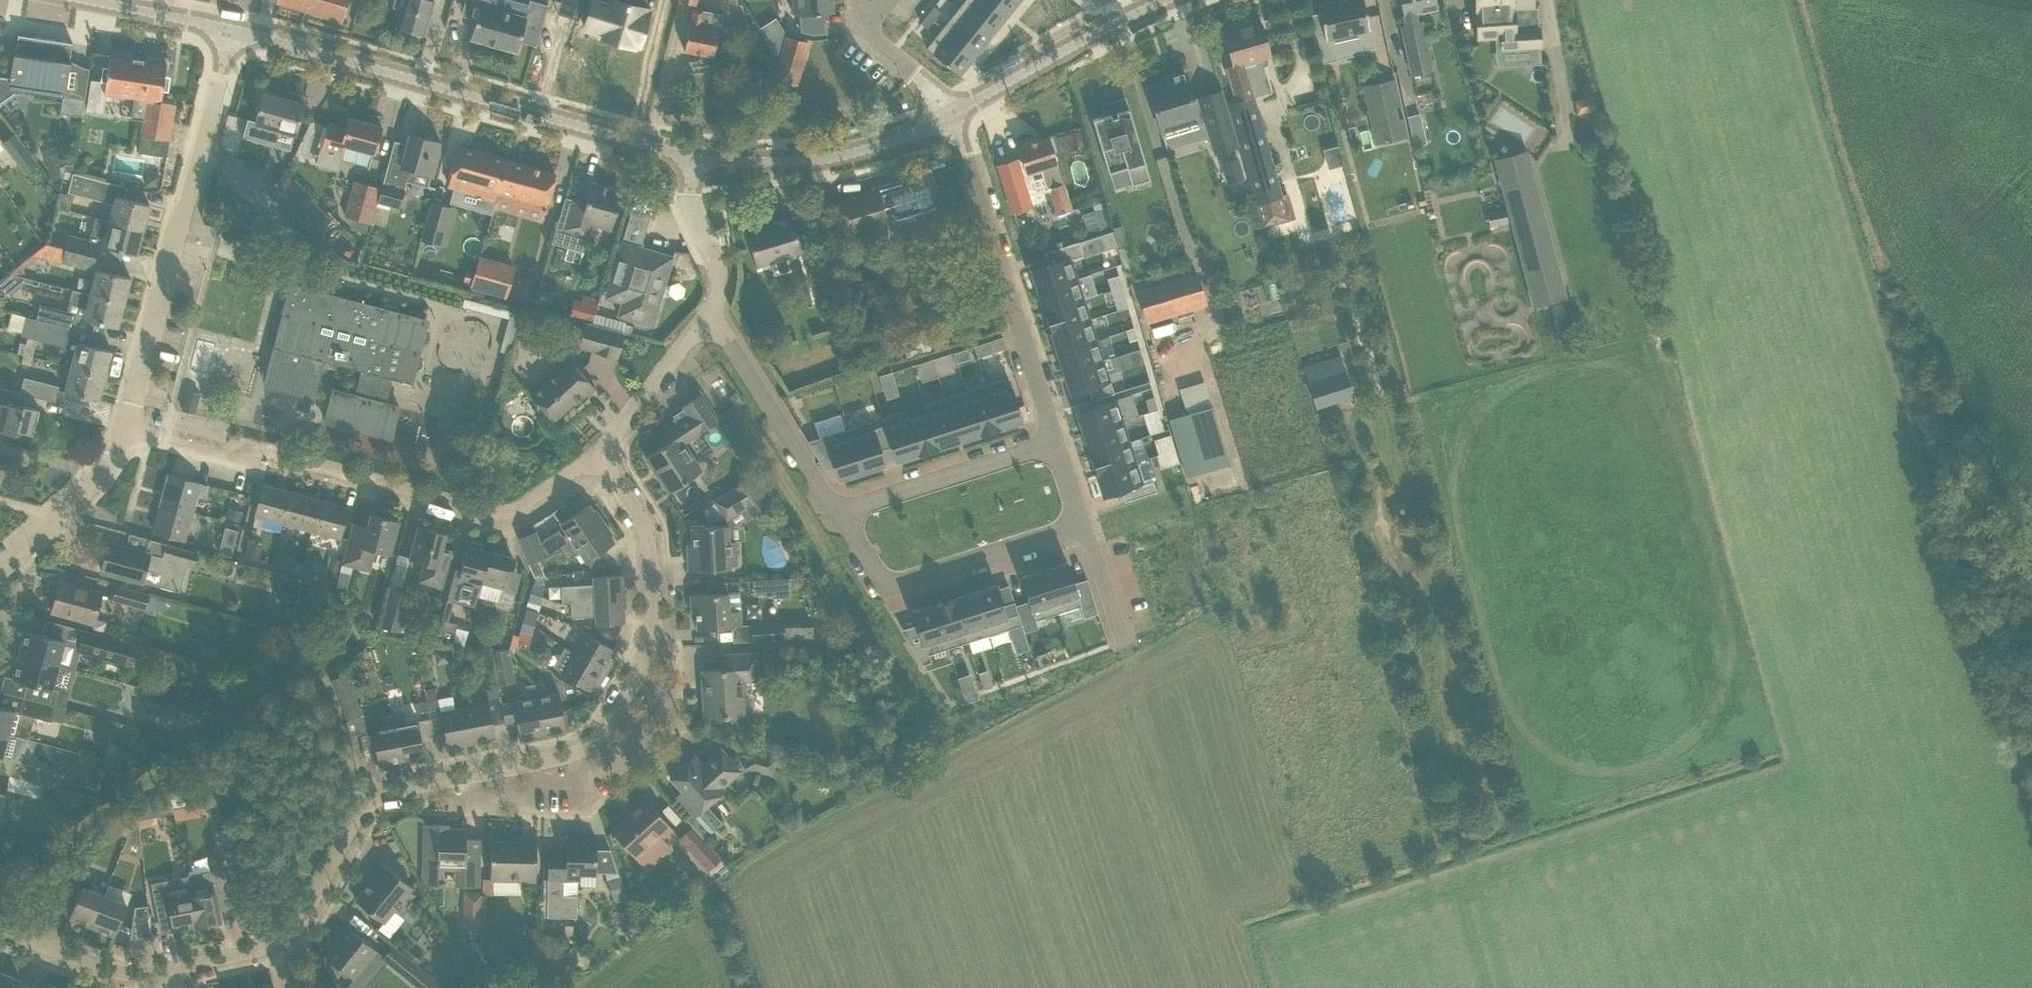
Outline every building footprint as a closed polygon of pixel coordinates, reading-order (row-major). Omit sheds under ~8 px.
[(347,0),(277,0),(277,1),(341,21),(347,0)] [(397,26),(424,33),(429,14),(434,0),(404,0),(402,7),(402,8),(397,26)] [(481,1),(471,38),(516,51),(526,18),(499,10),(501,6),(492,4),(493,0),(481,0),(481,1)] [(618,37),(624,18),(627,8),(629,0),(592,0),(584,27),(618,37)] [(793,15),(799,15),(800,31),(812,34),(826,33),(824,12),(833,12),(832,0),(792,0),(793,15)] [(958,7),(993,35),(1009,15),(990,0),(964,0),(958,7)] [(1009,15),(1020,0),(990,0),(1009,15)] [(1307,15),(1320,63),(1337,59),(1332,38),(1358,32),(1361,49),(1374,47),(1371,29),(1369,30),(1366,19),(1362,0),(1336,0),(1317,4),(1319,12),(1307,15)] [(1414,23),(1412,13),(1436,8),(1435,0),(1400,0),(1405,25),(1401,26),(1412,74),(1431,70),(1420,21),(1414,23)] [(1475,12),(1476,32),(1500,30),(1501,50),(1515,49),(1513,11),(1511,11),(1511,0),(1475,0),(1475,12)] [(1511,11),(1513,11),(1515,49),(1516,65),(1540,64),(1539,47),(1538,27),(1531,27),(1527,24),(1526,9),(1532,8),(1532,0),(1511,0),(1511,11)] [(933,6),(927,14),(933,20),(940,12),(933,6)] [(958,7),(942,27),(976,54),(993,35),(958,7)] [(688,31),(684,50),(713,56),(717,37),(721,14),(692,8),(688,31)] [(927,14),(920,23),(927,28),(933,20),(927,14)] [(1266,56),(1270,55),(1267,42),(1261,22),(1223,33),(1228,52),(1232,65),(1226,67),(1236,101),(1228,103),(1257,204),(1263,226),(1294,218),(1287,192),(1281,194),(1253,95),(1254,94),(1245,64),(1253,61),(1254,63),(1255,65),(1258,67),(1266,64),(1267,59),(1266,56)] [(942,27),(926,47),(932,52),(932,53),(957,73),(960,75),(976,54),(942,27)] [(753,51),(758,31),(748,29),(744,49),(753,51)] [(70,53),(69,53),(70,43),(72,44),(72,43),(72,42),(58,40),(17,34),(17,35),(19,36),(17,45),(16,45),(11,77),(0,76),(0,103),(15,93),(17,93),(18,91),(29,93),(62,98),(59,114),(81,117),(83,101),(84,101),(88,79),(67,76),(70,53)] [(786,37),(775,77),(796,83),(807,43),(786,37)] [(160,102),(166,64),(161,63),(161,60),(160,58),(148,56),(146,58),(145,60),(144,60),(129,58),(130,55),(128,53),(117,51),(115,53),(114,56),(110,55),(107,75),(105,81),(90,79),(85,111),(103,114),(106,93),(133,98),(129,118),(143,120),(138,151),(166,155),(174,104),(160,102)] [(1205,122),(1214,153),(1238,147),(1231,123),(1221,90),(1192,99),(1184,72),(1160,79),(1162,83),(1148,87),(1155,110),(1156,110),(1162,134),(1205,122)] [(1364,85),(1376,142),(1408,136),(1404,117),(1398,118),(1395,107),(1401,106),(1395,78),(1364,85)] [(263,93),(255,123),(249,121),(244,139),(275,147),(280,129),(295,133),(303,103),(263,93)] [(1577,99),(1578,111),(1598,109),(1597,96),(1577,99)] [(1150,180),(1128,108),(1115,112),(1117,116),(1111,118),(1110,114),(1092,119),(1108,173),(1126,168),(1131,185),(1150,180)] [(1419,114),(1406,117),(1410,132),(1423,129),(1419,114)] [(373,153),(381,126),(348,117),(345,127),(328,123),(320,149),(342,155),(341,159),(367,167),(369,167),(372,153),(373,153)] [(440,141),(409,133),(401,163),(389,159),(377,202),(399,207),(406,181),(427,187),(440,141)] [(2,143),(25,173),(37,164),(15,134),(2,143)] [(1020,158),(997,165),(1012,211),(1040,202),(1037,193),(1043,191),(1048,189),(1056,214),(1071,209),(1057,164),(1054,155),(1048,136),(1017,146),(1020,158)] [(448,185),(496,199),(507,161),(459,147),(453,166),(448,185)] [(42,154),(49,175),(54,180),(62,177),(65,170),(57,148),(42,154)] [(1239,154),(1227,157),(1231,170),(1242,166),(1239,154)] [(507,161),(496,199),(497,199),(496,200),(544,213),(550,193),(555,174),(507,161)] [(1532,170),(1498,179),(1532,307),(1546,304),(1541,284),(1561,278),(1532,170)] [(73,172),(72,172),(68,188),(107,198),(111,182),(73,172)] [(157,185),(159,175),(153,174),(148,177),(146,183),(157,185)] [(330,218),(315,204),(283,174),(267,192),(299,221),(314,236),(330,218)] [(841,222),(850,249),(894,235),(895,239),(915,233),(916,237),(922,236),(924,242),(947,235),(934,193),(928,174),(835,203),(841,222)] [(343,215),(368,222),(376,195),(378,186),(353,180),(343,215)] [(552,243),(583,252),(590,225),(611,231),(613,223),(622,191),(591,182),(585,203),(565,197),(552,243)] [(57,194),(54,206),(69,210),(72,197),(57,194)] [(109,220),(109,221),(142,230),(143,229),(149,204),(130,199),(124,198),(116,196),(114,204),(109,220)] [(421,240),(441,245),(451,207),(432,201),(421,240)] [(1084,209),(1087,227),(1105,224),(1102,206),(1084,209)] [(652,325),(672,256),(640,247),(650,215),(631,209),(615,263),(607,292),(623,297),(618,315),(652,325)] [(1486,213),(1489,225),(1507,221),(1505,209),(1486,213)] [(248,228),(255,234),(265,237),(275,227),(260,214),(248,228)] [(136,254),(142,230),(109,221),(109,220),(95,216),(90,235),(104,239),(103,245),(136,254)] [(773,224),(764,226),(763,225),(745,230),(756,267),(802,253),(791,216),(772,222),(773,224)] [(1121,225),(1112,228),(1118,247),(1127,245),(1121,225)] [(65,248),(96,256),(99,242),(68,234),(65,248)] [(1048,263),(1030,269),(1037,290),(1077,277),(1071,258),(1082,255),(1078,241),(1044,252),(1048,263)] [(96,256),(65,248),(62,262),(92,270),(96,256)] [(804,261),(815,298),(828,294),(817,257),(804,261)] [(476,270),(472,284),(471,286),(505,296),(513,268),(479,258),(476,270)] [(462,282),(472,284),(476,270),(466,267),(462,282)] [(97,269),(90,294),(123,302),(130,277),(97,269)] [(26,278),(9,272),(0,280),(0,284),(8,293),(26,278)] [(1118,274),(1107,278),(1110,289),(1121,286),(1118,274)] [(1139,292),(1147,319),(1204,302),(1195,274),(1139,292)] [(1077,277),(1037,290),(1043,311),(1083,298),(1077,277)] [(858,284),(879,359),(897,354),(876,279),(858,284)] [(412,382),(428,320),(310,289),(290,284),(264,385),(312,397),(323,358),(361,368),(354,395),(333,389),(324,421),(391,438),(396,419),(400,407),(386,403),(393,377),(412,382)] [(1121,286),(1110,289),(1117,310),(1128,307),(1121,286)] [(123,302),(90,294),(72,289),(69,302),(87,307),(85,316),(84,316),(83,318),(117,327),(123,302)] [(1083,298),(1043,311),(1050,331),(1090,319),(1083,298)] [(569,316),(592,322),(596,305),(573,299),(569,316)] [(71,328),(75,314),(40,304),(36,318),(61,325),(71,328)] [(591,324),(621,332),(624,321),(594,313),(591,324)] [(58,336),(61,325),(36,318),(35,320),(26,318),(23,332),(57,341),(58,336)] [(1090,319),(1050,331),(1057,352),(1097,339),(1090,319)] [(579,348),(598,353),(616,358),(616,357),(617,357),(623,334),(584,323),(579,348)] [(1137,338),(1134,328),(1125,330),(1128,340),(1137,338)] [(104,375),(111,350),(65,338),(62,351),(74,354),(71,366),(104,375)] [(1097,339),(1057,352),(1063,373),(1103,360),(1103,359),(1097,339)] [(987,341),(973,346),(977,357),(991,352),(987,341)] [(967,350),(953,354),(956,364),(970,359),(967,350)] [(1145,352),(1122,358),(1128,379),(1150,373),(1145,352)] [(1302,365),(1315,408),(1353,396),(1339,353),(1302,365)] [(29,364),(31,356),(23,354),(21,362),(29,364)] [(923,378),(938,371),(936,367),(944,364),(940,354),(917,364),(923,378)] [(558,372),(531,396),(553,420),(577,398),(580,402),(595,388),(567,357),(554,368),(558,372)] [(1103,360),(1063,373),(1070,394),(1087,388),(1092,400),(1114,393),(1106,369),(1112,367),(1109,357),(1103,359),(1103,360)] [(104,375),(71,366),(64,391),(98,400),(104,375)] [(891,372),(880,375),(883,387),(895,383),(891,372)] [(24,377),(20,392),(55,401),(59,386),(24,377)] [(1000,427),(1021,420),(1007,377),(986,383),(1000,427)] [(979,434),(1000,427),(986,383),(965,390),(979,434)] [(20,392),(0,387),(0,430),(15,434),(16,430),(32,434),(39,409),(17,403),(20,392)] [(182,410),(194,413),(199,393),(187,390),(182,410)] [(959,441),(979,434),(965,390),(944,397),(959,441)] [(730,396),(736,405),(742,401),(736,392),(730,396)] [(673,415),(678,423),(663,433),(669,441),(645,457),(668,492),(701,470),(684,443),(717,421),(699,394),(682,406),(684,408),(673,415)] [(1157,409),(1153,396),(1144,399),(1148,412),(1157,409)] [(938,448),(959,441),(944,397),(923,403),(926,411),(938,448)] [(1115,398),(1076,411),(1082,433),(1122,420),(1115,398)] [(1229,464),(1212,406),(1208,407),(1171,419),(1169,420),(1186,477),(1229,464)] [(917,455),(905,418),(902,410),(882,417),(884,425),(892,450),(896,461),(917,455)] [(917,455),(938,448),(926,411),(905,418),(917,455)] [(862,472),(884,465),(881,453),(892,450),(884,425),(873,428),(870,420),(847,428),(862,472)] [(1122,420),(1082,433),(1089,453),(1129,441),(1122,420)] [(1163,430),(1162,424),(1147,429),(1149,434),(1163,430)] [(847,428),(807,441),(825,469),(835,466),(839,479),(862,472),(847,428)] [(1155,441),(1159,454),(1174,449),(1170,436),(1155,441)] [(1129,441),(1089,453),(1096,474),(1136,461),(1129,441)] [(1174,449),(1159,454),(1156,455),(1159,465),(1177,459),(1174,449)] [(194,477),(198,460),(176,454),(172,471),(194,477)] [(1136,461),(1096,474),(1102,495),(1120,490),(1124,501),(1156,491),(1152,480),(1143,483),(1136,461)] [(168,475),(161,503),(192,511),(197,492),(205,494),(207,485),(168,475)] [(715,501),(727,520),(746,507),(752,517),(769,506),(751,477),(715,501)] [(254,515),(283,523),(291,492),(263,484),(254,515)] [(283,523),(311,531),(319,499),(291,492),(283,523)] [(319,499),(311,531),(340,538),(348,507),(319,499)] [(192,511),(161,503),(153,532),(184,540),(192,511)] [(567,533),(562,536),(558,529),(540,541),(547,556),(561,550),(603,522),(595,509),(593,511),(588,504),(560,523),(567,533)] [(228,508),(226,517),(239,521),(242,512),(228,508)] [(390,554),(393,540),(399,520),(370,513),(367,526),(353,522),(350,534),(345,554),(343,564),(369,571),(375,550),(390,554)] [(603,522),(561,550),(567,559),(579,551),(593,571),(606,570),(596,555),(614,542),(610,535),(612,534),(603,522)] [(687,553),(688,570),(708,569),(730,568),(730,566),(737,565),(735,541),(728,541),(727,525),(704,527),(704,524),(689,525),(690,540),(692,540),(693,553),(687,553)] [(225,525),(222,537),(234,540),(237,529),(225,525)] [(419,581),(442,587),(447,568),(452,549),(442,547),(446,533),(418,525),(409,558),(423,563),(419,581)] [(528,564),(539,559),(547,556),(540,541),(536,530),(517,538),(525,556),(528,564)] [(478,595),(490,550),(480,548),(481,544),(470,541),(469,545),(467,544),(458,577),(468,580),(465,594),(477,597),(478,595)] [(106,542),(99,570),(159,586),(166,559),(159,557),(106,542)] [(159,557),(166,559),(190,565),(194,552),(163,543),(159,557)] [(490,550),(478,595),(496,600),(496,601),(512,605),(514,597),(502,594),(512,556),(490,550)] [(534,577),(534,578),(545,577),(545,575),(539,559),(528,564),(534,577)] [(1044,569),(1058,613),(1081,605),(1066,562),(1044,569)] [(1058,613),(1044,569),(1021,576),(1035,620),(1058,613)] [(339,571),(335,586),(345,588),(349,574),(339,571)] [(562,603),(570,602),(570,601),(625,598),(625,589),(622,589),(621,574),(593,576),(594,584),(561,586),(562,603)] [(534,578),(530,593),(542,597),(544,588),(545,577),(534,578)] [(446,579),(436,617),(448,620),(457,582),(446,579)] [(789,593),(788,579),(753,581),(753,594),(789,593)] [(52,611),(88,620),(95,622),(103,594),(96,591),(60,582),(52,611)] [(974,591),(989,635),(1021,624),(1018,613),(1006,617),(996,584),(974,591)] [(111,599),(144,608),(148,594),(115,585),(111,599)] [(380,625),(400,630),(410,593),(390,587),(380,625)] [(989,635),(974,591),(954,598),(968,641),(989,635)] [(690,594),(691,614),(695,613),(696,628),(716,627),(741,626),(739,592),(710,593),(690,594)] [(530,593),(526,607),(538,611),(542,597),(530,593)] [(570,601),(570,602),(571,617),(596,616),(596,624),(624,622),(623,608),(626,608),(625,598),(570,601)] [(968,641),(954,598),(932,605),(946,648),(968,641)] [(946,648),(932,605),(911,611),(921,641),(909,645),(922,664),(931,661),(929,654),(946,648)] [(526,607),(522,622),(534,625),(538,611),(526,607)] [(751,624),(752,641),(785,639),(813,638),(812,626),(801,626),(801,621),(784,622),(751,624)] [(534,625),(522,622),(518,636),(528,644),(534,625)] [(82,650),(127,661),(132,643),(81,629),(67,626),(64,641),(83,646),(82,650)] [(431,640),(441,642),(450,644),(451,637),(454,638),(455,631),(444,628),(442,627),(442,628),(434,626),(431,640)] [(26,630),(20,654),(57,664),(63,640),(26,630)] [(585,633),(573,653),(607,673),(615,659),(609,655),(613,649),(585,633)] [(826,634),(827,657),(853,656),(852,633),(826,634)] [(206,645),(202,659),(216,663),(220,650),(206,645)] [(607,673),(573,653),(563,648),(553,665),(563,671),(561,674),(589,690),(593,683),(599,686),(607,673)] [(491,652),(497,684),(514,680),(509,649),(491,652)] [(1046,651),(1035,655),(1039,666),(1050,662),(1046,651)] [(287,657),(275,653),(271,666),(282,670),(287,657)] [(702,693),(704,717),(724,716),(746,715),(744,681),(759,680),(757,653),(742,653),(722,654),(723,669),(701,670),(701,672),(704,672),(706,693),(702,693)] [(27,681),(23,697),(54,705),(64,707),(75,669),(57,664),(20,654),(13,678),(27,681)] [(987,670),(979,673),(983,688),(992,685),(987,670)] [(187,695),(187,687),(182,681),(174,683),(170,690),(173,697),(180,699),(187,695)] [(543,681),(533,683),(542,733),(565,729),(561,711),(563,711),(559,692),(546,695),(543,681)] [(542,733),(533,683),(523,685),(525,699),(501,704),(505,726),(517,724),(520,737),(542,733)] [(426,701),(427,710),(428,710),(429,719),(438,717),(438,715),(441,715),(447,747),(471,742),(464,707),(455,709),(452,696),(437,699),(435,687),(423,689),(426,701)] [(499,696),(498,687),(486,690),(488,698),(499,696)] [(975,687),(962,691),(966,701),(978,696),(975,687)] [(54,705),(23,697),(0,691),(0,731),(8,734),(14,711),(50,721),(51,718),(60,721),(64,707),(54,705)] [(198,724),(203,706),(150,691),(145,709),(198,724)] [(416,712),(427,710),(426,701),(414,703),(416,712)] [(488,702),(464,707),(471,742),(495,738),(488,702)] [(402,712),(391,714),(393,718),(401,760),(424,755),(417,721),(404,724),(402,712)] [(393,718),(391,714),(382,716),(383,728),(371,730),(378,764),(401,760),(393,718)] [(686,820),(692,827),(702,837),(720,822),(706,805),(724,788),(723,787),(741,771),(720,748),(703,764),(694,755),(670,777),(682,791),(676,796),(692,814),(686,820)] [(744,768),(771,775),(776,757),(749,749),(744,768)] [(9,774),(55,786),(58,772),(13,760),(9,774)] [(196,789),(200,808),(217,805),(211,787),(196,789)] [(634,809),(612,830),(638,859),(672,829),(642,796),(631,806),(634,809)] [(121,851),(142,857),(140,844),(137,822),(133,819),(125,839),(121,851)] [(422,870),(464,870),(464,886),(479,887),(480,839),(466,838),(466,828),(439,828),(439,824),(423,823),(422,870)] [(692,827),(679,838),(711,873),(723,862),(702,838),(702,837),(692,827)] [(546,915),(575,916),(575,896),(562,895),(563,880),(580,880),(580,873),(595,874),(596,859),(596,839),(581,839),(581,836),(566,836),(566,852),(548,851),(547,871),(546,915)] [(490,879),(535,880),(536,837),(518,837),(518,841),(490,841),(490,879)] [(75,868),(87,872),(90,862),(94,853),(82,849),(79,857),(75,868)] [(363,882),(367,885),(355,900),(383,922),(393,910),(398,914),(414,894),(409,890),(411,887),(380,861),(363,882)] [(231,906),(224,872),(211,874),(211,872),(186,877),(196,922),(195,923),(196,927),(220,922),(217,909),(231,906)] [(627,897),(619,873),(606,878),(614,902),(627,897)] [(196,922),(186,877),(186,876),(162,881),(162,880),(150,883),(156,916),(169,913),(172,927),(195,923),(196,922)] [(69,917),(92,926),(103,896),(80,887),(69,917)] [(463,893),(463,907),(479,907),(479,893),(463,893)] [(103,896),(92,926),(115,934),(126,905),(103,896)] [(134,906),(130,938),(151,935),(147,905),(134,906)] [(564,924),(564,936),(573,933),(573,924),(564,924)] [(324,956),(353,979),(376,950),(347,927),(324,956)] [(533,954),(533,961),(541,961),(541,927),(524,927),(524,954),(533,954)] [(381,957),(409,980),(419,987),(445,987),(419,968),(391,945),(381,957)] [(0,971),(0,987),(16,987),(20,979),(0,971)]
